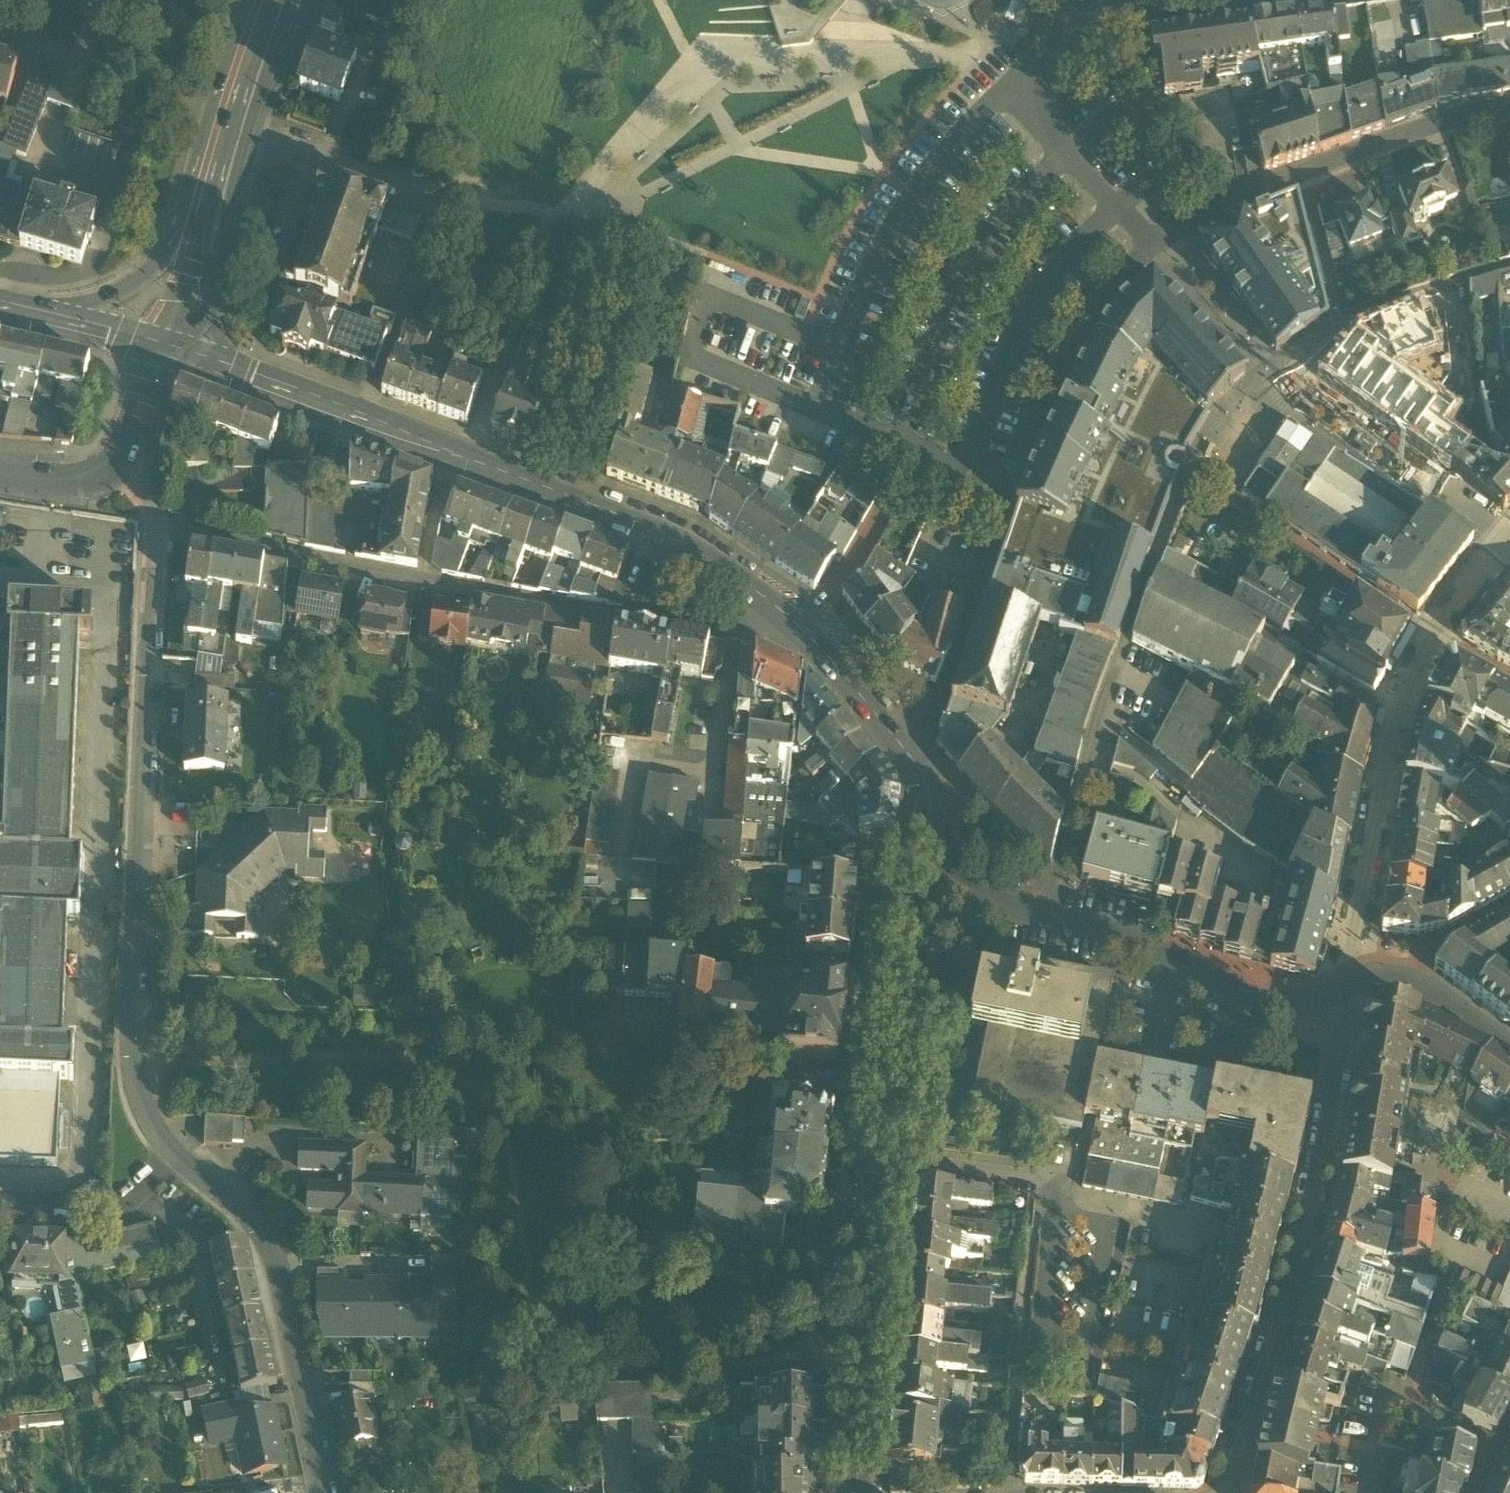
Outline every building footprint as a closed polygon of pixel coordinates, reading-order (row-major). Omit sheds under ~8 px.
[(1429,44),(1440,43),(1484,37),(1483,32),(1478,0),(1421,0),(1429,44)] [(1507,33),(1509,32),(1509,11),(1508,0),(1478,0),(1483,32),(1506,29),(1507,33)] [(1300,51),(1324,47),(1335,46),(1334,41),(1330,14),(1330,11),(1295,16),(1300,51)] [(1330,14),(1334,41),(1349,39),(1345,11),(1330,14)] [(1248,23),(1257,57),(1300,51),(1295,16),(1248,23)] [(1248,23),(1177,33),(1150,37),(1153,59),(1160,59),(1160,66),(1164,95),(1202,89),(1200,72),(1215,70),(1215,72),(1236,69),(1235,67),(1259,63),(1257,57),(1248,23)] [(1145,68),(1160,66),(1160,59),(1153,59),(1150,37),(1177,33),(1175,25),(1140,30),(1145,68)] [(1427,45),(1429,58),(1432,75),(1445,74),(1440,43),(1429,44),(1427,45)] [(300,88),(339,104),(356,60),(317,45),(300,88)] [(1340,77),(1335,46),(1324,47),(1329,79),(1340,77)] [(1280,66),(1285,89),(1307,84),(1300,51),(1257,57),(1259,63),(1260,69),(1280,66)] [(0,56),(0,100),(7,102),(18,61),(0,56)] [(1432,77),(1432,75),(1429,58),(1419,59),(1420,66),(1422,80),(1432,77)] [(1400,69),(1420,66),(1419,59),(1399,62),(1400,69)] [(25,158),(47,102),(59,69),(37,60),(29,82),(15,116),(16,116),(4,148),(3,149),(13,153),(25,158)] [(1378,86),(1379,95),(1398,89),(1394,62),(1374,65),(1378,86)] [(1436,106),(1451,104),(1450,101),(1462,100),(1461,98),(1470,97),(1509,92),(1509,65),(1445,74),(1432,75),(1432,77),(1436,106)] [(84,78),(59,69),(47,102),(71,111),(84,78)] [(1379,95),(1384,129),(1437,110),(1436,106),(1432,77),(1422,80),(1398,89),(1379,95)] [(1277,91),(1286,119),(1311,111),(1310,101),(1307,84),(1285,89),(1277,91)] [(1343,97),(1350,143),(1384,129),(1379,95),(1378,86),(1343,97)] [(1319,152),(1319,153),(1350,143),(1343,97),(1342,94),(1310,101),(1311,111),(1319,152)] [(1319,152),(1311,111),(1286,119),(1272,124),(1270,119),(1263,115),(1255,118),(1252,125),(1260,149),(1257,150),(1264,171),(1285,164),(1319,152)] [(4,148),(0,147),(0,159),(11,163),(13,153),(3,149),(4,148)] [(4,186),(10,164),(11,163),(0,159),(0,184),(4,186)] [(18,166),(10,164),(4,186),(20,190),(22,183),(14,180),(18,166)] [(1410,218),(1422,214),(1444,206),(1456,201),(1454,194),(1445,172),(1433,177),(1411,185),(1398,190),(1407,211),(1409,218),(1410,218)] [(1410,182),(1411,185),(1433,177),(1432,174),(1426,172),(1412,177),(1410,182)] [(285,281),(311,291),(309,296),(296,300),(293,299),(293,301),(283,297),(269,336),(285,342),(282,349),(309,358),(311,352),(313,353),(326,357),(326,355),(374,372),(386,338),(387,336),(367,329),(335,317),(337,312),(329,309),(323,307),(322,302),(324,296),(350,306),(387,205),(321,181),(285,281)] [(4,186),(0,184),(0,243),(20,249),(21,247),(35,197),(36,195),(20,190),(4,186)] [(1456,201),(1464,222),(1479,216),(1469,188),(1454,194),(1456,201)] [(1297,192),(1242,214),(1318,323),(1328,316),(1297,192)] [(76,194),(73,202),(75,202),(73,209),(95,216),(100,201),(76,194)] [(81,265),(95,216),(73,209),(75,202),(73,202),(62,198),(60,205),(35,197),(21,247),(81,265)] [(1338,224),(1349,251),(1381,239),(1376,227),(1380,226),(1375,212),(1372,214),(1367,202),(1335,214),(1338,224)] [(1318,208),(1323,230),(1338,224),(1335,214),(1330,203),(1318,208)] [(1445,208),(1444,206),(1422,214),(1423,217),(1428,219),(1442,213),(1445,208)] [(1391,218),(1401,246),(1418,239),(1410,218),(1409,218),(1407,211),(1391,218)] [(1242,214),(1196,240),(1275,352),(1318,323),(1242,214)] [(1509,260),(1509,232),(1501,235),(1509,260)] [(1020,494),(1018,498),(1069,518),(1153,348),(1206,410),(1206,411),(1220,398),(1244,375),(1181,306),(1181,305),(1152,274),(1135,289),(1136,290),(1114,310),(1087,352),(1062,403),(1040,449),(1021,494),(1020,494)] [(1500,276),(1496,277),(1498,296),(1499,310),(1504,364),(1509,367),(1509,274),(1500,276)] [(1470,304),(1492,298),(1498,296),(1496,277),(1491,278),(1470,285),(1470,304)] [(386,338),(389,339),(398,317),(375,309),(367,329),(387,336),(386,338)] [(1433,455),(1452,470),(1470,450),(1443,431),(1455,414),(1394,369),(1436,354),(1419,309),(1358,332),(1325,377),(1433,455)] [(414,339),(427,343),(430,333),(406,325),(403,334),(415,338),(414,339)] [(403,334),(394,359),(406,364),(414,339),(415,338),(403,334)] [(39,377),(38,376),(46,348),(0,337),(0,339),(0,374),(37,383),(39,377)] [(446,353),(456,357),(461,345),(450,341),(446,353)] [(491,433),(529,447),(546,407),(522,397),(541,349),(524,343),(491,433)] [(89,358),(46,348),(38,376),(39,377),(55,381),(61,382),(85,388),(85,387),(82,386),(89,358)] [(1203,412),(1206,410),(1153,348),(1069,518),(1018,498),(984,602),(1039,620),(1060,627),(1059,631),(1078,637),(1083,639),(1116,539),(1150,550),(1176,480),(1184,460),(1184,459),(1187,450),(1189,446),(1202,425),(1207,416),(1203,412)] [(382,393),(406,402),(418,368),(406,364),(394,359),(382,393)] [(454,363),(451,372),(464,377),(467,367),(454,363)] [(406,402),(437,413),(449,379),(418,368),(406,402)] [(481,383),(464,377),(451,372),(449,379),(437,413),(466,423),(481,383)] [(0,398),(31,405),(34,395),(37,383),(0,374),(0,398)] [(622,433),(632,436),(636,425),(640,426),(652,379),(633,375),(617,433),(622,434),(622,433)] [(37,383),(34,395),(43,397),(51,399),(55,381),(39,377),(37,383)] [(55,409),(64,411),(78,414),(85,388),(61,382),(55,409)] [(180,419),(195,424),(206,392),(180,383),(169,415),(180,419)] [(195,424),(206,429),(216,433),(217,431),(228,400),(206,392),(195,424)] [(1493,392),(1481,392),(1492,440),(1497,444),(1498,445),(1505,437),(1496,402),(1493,392)] [(1493,392),(1496,402),(1509,400),(1509,392),(1493,392)] [(40,408),(43,397),(34,395),(31,405),(40,408)] [(659,446),(673,452),(687,402),(669,397),(659,436),(661,439),(659,446)] [(228,400),(217,431),(226,435),(238,439),(239,439),(250,408),(228,400)] [(687,402),(673,452),(688,457),(722,470),(726,456),(704,448),(701,456),(689,451),(691,443),(701,406),(687,402)] [(280,420),(250,408),(239,439),(256,446),(269,451),(280,420)] [(71,443),(78,414),(64,411),(56,442),(71,443)] [(161,445),(173,446),(180,424),(177,423),(180,419),(169,415),(161,445)] [(1411,610),(1417,614),(1471,544),(1465,540),(1436,519),(1412,501),(1412,502),(1344,459),(1297,432),(1286,425),(1284,429),(1240,494),(1304,538),(1311,542),(1377,587),(1383,591),(1400,602),(1411,610)] [(198,447),(202,448),(209,448),(210,448),(216,433),(206,429),(201,442),(198,447)] [(1505,437),(1498,445),(1501,448),(1509,454),(1509,430),(1505,437)] [(221,449),(226,435),(217,431),(216,433),(210,448),(221,449)] [(606,476),(657,495),(673,452),(659,446),(632,436),(622,433),(622,434),(606,476)] [(740,460),(768,470),(776,450),(733,436),(727,453),(740,459),(740,460)] [(232,469),(251,469),(256,446),(239,439),(238,439),(232,467),(232,469)] [(704,448),(691,443),(689,451),(701,456),(704,448)] [(426,510),(431,476),(396,463),(394,462),(378,456),(350,446),(349,489),(382,493),(390,494),(389,506),(426,510)] [(1487,464),(1497,472),(1508,459),(1509,461),(1509,454),(1501,448),(1487,464)] [(1508,459),(1497,472),(1487,464),(1470,450),(1452,470),(1504,510),(1509,503),(1509,461),(1508,459)] [(208,469),(209,455),(201,455),(173,453),(160,452),(159,470),(208,469)] [(708,514),(722,470),(688,457),(673,452),(657,495),(708,514)] [(709,518),(733,534),(756,500),(732,483),(740,460),(740,459),(727,453),(726,456),(722,470),(708,514),(708,517),(709,518)] [(264,537),(305,547),(307,498),(308,467),(267,467),(264,537)] [(308,467),(307,498),(323,500),(326,471),(326,469),(308,467)] [(199,492),(250,492),(250,471),(199,472),(199,492)] [(261,471),(250,471),(250,492),(250,494),(262,493),(261,471)] [(856,478),(838,471),(824,491),(841,502),(856,478)] [(199,494),(199,492),(199,472),(176,472),(176,493),(199,494)] [(881,489),(856,478),(841,502),(832,517),(855,533),(881,489)] [(446,523),(462,528),(473,533),(486,497),(459,487),(446,523)] [(381,505),(389,506),(390,494),(382,493),(381,505)] [(486,497),(473,533),(499,542),(512,507),(486,497)] [(333,501),(323,500),(307,498),(305,547),(330,552),(330,551),(332,512),(333,501)] [(733,534),(776,564),(797,532),(799,529),(756,500),(733,534)] [(381,505),(333,501),(332,512),(371,517),(366,545),(383,548),(389,506),(381,505)] [(381,561),(417,568),(426,510),(389,506),(383,548),(381,561)] [(538,516),(512,507),(499,542),(513,547),(524,552),(538,516)] [(834,558),(839,562),(855,533),(832,517),(830,515),(821,530),(827,534),(819,547),(834,558)] [(564,526),(538,516),(524,552),(530,554),(551,562),(553,556),(564,526)] [(799,529),(797,532),(806,538),(815,525),(806,518),(799,529)] [(578,565),(581,566),(593,537),(593,536),(564,526),(553,556),(557,557),(575,564),(578,565)] [(469,543),(473,533),(462,528),(458,538),(458,539),(469,543)] [(819,547),(806,538),(797,532),(776,564),(813,589),(834,558),(819,547)] [(496,548),(499,542),(473,533),(469,543),(469,544),(484,549),(485,550),(486,545),(496,549),(496,548)] [(442,573),(457,576),(469,544),(469,543),(458,539),(458,538),(454,537),(450,545),(436,542),(431,565),(442,573)] [(629,550),(593,537),(581,566),(580,570),(591,574),(614,582),(617,583),(629,550)] [(1114,649),(1150,550),(1116,539),(1083,639),(1114,649)] [(496,548),(510,553),(513,547),(499,542),(496,548)] [(360,558),(381,561),(383,548),(366,545),(363,545),(361,556),(361,555),(360,558)] [(481,556),(492,560),(496,549),(486,545),(485,550),(484,549),(481,556)] [(186,586),(195,588),(208,590),(208,587),(214,551),(192,547),(186,586)] [(522,557),(524,552),(513,547),(510,553),(505,568),(516,573),(522,557)] [(867,564),(889,579),(900,565),(876,548),(867,564)] [(214,551),(208,587),(222,589),(233,591),(238,555),(214,551)] [(1166,552),(1157,575),(1185,589),(1196,567),(1166,552)] [(466,578),(484,581),(492,560),(481,556),(475,554),(466,578)] [(233,591),(243,593),(258,596),(264,560),(238,555),(233,591)] [(548,568),(552,570),(557,557),(553,556),(551,562),(548,568)] [(283,628),(284,613),(286,589),(288,564),(264,560),(258,596),(254,625),(283,628)] [(864,570),(867,576),(843,594),(866,625),(891,606),(895,601),(903,589),(889,579),(867,564),(864,570)] [(572,573),(572,577),(577,579),(580,570),(581,566),(578,565),(574,568),(572,573)] [(906,569),(900,565),(889,579),(903,589),(905,590),(916,576),(906,569)] [(540,592),(553,594),(561,573),(552,570),(548,568),(543,584),(540,592)] [(577,579),(575,583),(586,587),(591,574),(580,570),(577,579)] [(1239,591),(1290,620),(1300,602),(1301,600),(1250,570),(1239,591)] [(575,583),(577,579),(572,577),(561,573),(553,594),(570,597),(575,583)] [(1132,642),(1193,674),(1242,699),(1245,700),(1244,702),(1266,716),(1276,700),(1281,692),(1287,681),(1288,680),(1287,679),(1288,677),(1289,677),(1293,671),(1268,657),(1255,650),(1260,640),(1264,631),(1228,612),(1198,597),(1199,596),(1185,589),(1157,575),(1157,576),(1132,642)] [(1508,579),(1482,613),(1509,633),(1509,580),(1508,579)] [(336,623),(338,623),(338,622),(342,599),(344,590),(302,583),(301,591),(297,615),(323,620),(323,615),(337,618),(336,623)] [(602,593),(586,587),(575,583),(570,597),(600,603),(602,593)] [(607,604),(622,607),(629,587),(617,583),(607,604)] [(1315,610),(1311,614),(1321,619),(1324,621),(1328,624),(1334,627),(1341,615),(1356,589),(1349,584),(1338,601),(1328,596),(1316,611),(1315,610)] [(215,637),(222,589),(208,587),(208,590),(204,616),(201,636),(215,638),(215,637)] [(204,616),(208,590),(195,588),(191,614),(204,616)] [(301,591),(286,589),(284,613),(297,615),(301,591)] [(1341,615),(1334,627),(1389,659),(1389,658),(1405,629),(1405,622),(1356,589),(1341,615)] [(1264,631),(1279,639),(1290,620),(1239,591),(1228,612),(1264,631)] [(254,625),(258,596),(243,593),(237,642),(252,644),(254,625)] [(360,634),(385,639),(386,633),(399,636),(403,612),(404,605),(390,603),(391,599),(373,596),(373,598),(367,597),(366,603),(362,627),(360,634)] [(512,647),(525,650),(529,629),(541,631),(544,610),(532,608),(472,597),(471,608),(466,639),(492,644),(499,633),(509,635),(512,647)] [(338,622),(350,624),(354,601),(342,599),(338,622)] [(935,599),(926,636),(950,649),(962,608),(960,607),(935,599)] [(354,600),(354,601),(350,624),(362,627),(366,603),(354,600)] [(866,625),(892,660),(913,627),(914,625),(895,601),(891,606),(866,625)] [(952,698),(1007,717),(1039,620),(984,602),(952,698)] [(1295,623),(1304,628),(1311,614),(1315,610),(1300,602),(1290,620),(1295,623)] [(431,643),(465,648),(466,639),(471,608),(437,603),(435,615),(431,643)] [(0,926),(0,935),(0,1075),(60,1078),(69,1079),(70,1079),(70,1080),(73,1080),(73,1077),(72,1077),(73,1076),(72,1076),(73,1049),(74,1049),(74,1048),(74,1045),(71,1045),(70,1045),(70,1046),(62,1045),(67,917),(75,918),(76,918),(76,919),(80,919),(80,916),(79,916),(79,915),(81,860),(81,859),(82,859),(82,856),(79,856),(79,857),(78,857),(70,857),(74,763),(79,635),(91,636),(92,609),(84,609),(84,608),(69,607),(10,604),(8,632),(12,632),(8,738),(7,761),(4,826),(3,842),(0,842),(0,926)] [(541,634),(566,639),(569,620),(570,615),(544,610),(541,631),(541,634)] [(399,636),(409,637),(412,613),(403,612),(399,636)] [(1466,642),(1500,662),(1508,646),(1503,644),(1505,640),(1509,634),(1509,633),(1482,613),(1465,634),(1466,642)] [(188,633),(201,636),(204,616),(191,614),(188,633)] [(419,641),(431,643),(435,615),(423,614),(419,641)] [(1313,633),(1321,619),(1311,614),(1304,628),(1313,633)] [(583,617),(582,623),(579,640),(613,647),(616,623),(583,617)] [(610,667),(613,647),(579,640),(582,623),(569,620),(566,639),(541,634),(538,655),(551,657),(545,696),(547,696),(550,701),(562,703),(567,700),(589,704),(594,677),(592,677),(594,664),(610,667)] [(1384,676),(1389,659),(1334,627),(1328,624),(1324,621),(1319,630),(1323,633),(1349,647),(1345,653),(1384,676)] [(653,675),(664,676),(665,672),(672,633),(616,623),(613,647),(610,667),(653,675)] [(918,632),(913,627),(892,660),(891,661),(934,682),(935,683),(950,649),(926,636),(918,632)] [(1272,651),(1279,639),(1264,631),(1260,640),(1255,650),(1268,657),(1272,651)] [(499,633),(492,644),(512,647),(509,635),(499,633)] [(680,675),(701,679),(709,640),(672,633),(665,672),(680,675)] [(197,657),(223,661),(226,639),(215,637),(215,638),(201,636),(197,657)] [(1062,764),(1075,769),(1082,743),(1081,740),(1094,700),(1114,649),(1083,639),(1078,637),(1034,755),(1046,759),(1046,760),(1055,763),(1062,766),(1062,764)] [(1295,666),(1296,667),(1303,652),(1279,639),(1272,651),(1295,666)] [(726,643),(709,640),(701,679),(713,681),(714,674),(720,670),(724,653),(726,643)] [(1345,677),(1373,694),(1384,676),(1345,653),(1328,643),(1317,662),(1330,669),(1345,677)] [(739,677),(753,678),(755,648),(741,646),(739,677)] [(1508,646),(1500,662),(1503,663),(1509,651),(1509,648),(1508,646)] [(773,733),(794,737),(802,669),(756,648),(753,689),(777,700),(776,708),(773,733)] [(1287,679),(1288,680),(1373,728),(1379,709),(1368,703),(1363,700),(1349,693),(1335,686),(1318,678),(1296,667),(1295,666),(1272,651),(1268,657),(1293,671),(1289,677),(1288,677),(1287,679)] [(1446,662),(1435,683),(1436,684),(1444,682),(1447,675),(1447,673),(1450,666),(1453,665),(1459,669),(1460,671),(1467,675),(1470,674),(1477,678),(1477,680),(1484,684),(1486,683),(1490,685),(1492,680),(1453,659),(1446,662)] [(1468,728),(1490,685),(1486,683),(1484,684),(1477,680),(1477,678),(1470,674),(1467,675),(1460,671),(1459,669),(1453,665),(1450,666),(1447,673),(1447,675),(1444,682),(1436,684),(1435,683),(1427,699),(1453,712),(1448,720),(1465,729),(1466,727),(1468,728)] [(664,676),(656,719),(671,722),(680,675),(665,672),(664,676)] [(1158,739),(1153,750),(1152,751),(1191,783),(1210,757),(1216,748),(1226,731),(1235,717),(1244,702),(1245,700),(1242,699),(1193,674),(1158,739)] [(645,717),(656,719),(664,676),(653,675),(645,717)] [(815,739),(817,741),(843,719),(807,675),(802,715),(805,719),(802,721),(806,726),(816,738),(815,739)] [(734,743),(748,745),(749,729),(749,723),(752,689),(752,688),(753,678),(739,677),(736,708),(734,708),(734,711),(736,711),(734,743)] [(1371,736),(1373,728),(1288,680),(1287,681),(1281,692),(1303,705),(1336,723),(1370,739),(1371,736)] [(1490,685),(1500,690),(1499,693),(1506,697),(1509,696),(1509,689),(1493,680),(1492,680),(1490,685)] [(277,685),(269,685),(268,693),(277,693),(277,685)] [(1506,697),(1499,693),(1500,690),(1490,685),(1468,728),(1475,733),(1497,747),(1509,756),(1509,696),(1506,697)] [(749,723),(761,725),(763,706),(776,708),(777,700),(753,689),(749,723)] [(1266,716),(1271,719),(1280,702),(1301,710),(1303,705),(1281,692),(1276,700),(1266,716)] [(958,769),(961,772),(989,741),(988,739),(992,735),(991,734),(990,733),(993,724),(997,726),(1003,719),(1007,720),(1007,717),(952,698),(945,719),(943,718),(939,731),(941,732),(937,744),(938,746),(939,745),(958,768),(958,769)] [(1416,722),(1413,734),(1460,756),(1462,757),(1475,733),(1468,728),(1466,727),(1465,729),(1448,720),(1453,712),(1427,699),(1427,698),(1427,699),(1416,722)] [(189,699),(187,734),(225,736),(226,700),(189,699)] [(1302,710),(1301,710),(1280,702),(1271,719),(1291,730),(1302,710)] [(1360,776),(1370,739),(1336,723),(1303,705),(1301,710),(1302,710),(1291,730),(1317,746),(1316,746),(1321,749),(1317,760),(1326,763),(1360,776)] [(668,743),(671,722),(656,719),(652,740),(668,743)] [(859,738),(843,719),(817,741),(816,741),(832,760),(859,738)] [(800,738),(808,748),(816,741),(817,741),(815,739),(816,738),(806,726),(801,732),(800,738)] [(738,868),(778,871),(785,817),(786,803),(794,737),(773,733),(749,729),(748,745),(748,749),(747,749),(742,825),(741,830),(738,868)] [(1119,741),(1146,763),(1152,751),(1153,750),(1129,730),(1119,741)] [(223,771),(225,736),(187,734),(186,769),(223,771)] [(1438,787),(1458,794),(1458,787),(1455,786),(1450,784),(1460,756),(1413,734),(1406,777),(1438,787)] [(829,763),(837,773),(845,783),(875,758),(859,738),(832,760),(829,763)] [(821,770),(829,763),(832,760),(816,741),(808,748),(805,751),(814,761),(821,770)] [(961,772),(972,785),(1001,752),(989,741),(961,772)] [(1146,763),(1119,741),(1113,765),(1136,772),(1149,782),(1157,773),(1146,763)] [(724,824),(742,825),(747,749),(748,749),(748,745),(734,743),(730,743),(724,824)] [(1488,764),(1509,770),(1509,756),(1497,747),(1492,757),(1488,764)] [(1191,783),(1152,751),(1146,763),(1157,773),(1170,784),(1184,796),(1191,803),(1210,819),(1239,842),(1252,849),(1275,864),(1281,867),(1281,869),(1289,873),(1301,848),(1314,821),(1278,794),(1259,781),(1221,752),(1216,748),(1210,757),(1191,783)] [(1020,770),(1001,752),(972,785),(994,811),(1021,772),(1020,770)] [(1481,753),(1478,761),(1488,764),(1492,757),(1481,753)] [(1030,755),(1020,770),(1021,772),(1031,781),(1046,760),(1046,759),(1034,755),(1030,754),(1030,755)] [(1509,783),(1509,770),(1488,764),(1478,761),(1462,757),(1460,756),(1450,784),(1455,786),(1458,787),(1466,779),(1479,790),(1491,778),(1509,783)] [(858,827),(895,831),(898,795),(893,781),(875,758),(845,783),(828,798),(815,808),(792,804),(786,803),(785,817),(830,825),(844,814),(838,805),(855,791),(859,796),(861,802),(858,827)] [(805,769),(812,777),(821,770),(814,761),(805,769)] [(1051,777),(1057,779),(1062,766),(1055,763),(1051,777)] [(1359,781),(1360,776),(1326,763),(1324,770),(1310,765),(1307,776),(1320,783),(1317,791),(1290,775),(1278,794),(1314,821),(1325,827),(1348,837),(1359,781)] [(1057,779),(1071,784),(1075,769),(1062,764),(1062,766),(1057,779)] [(597,770),(592,807),(614,810),(619,773),(597,770)] [(1031,781),(1021,772),(994,811),(1029,846),(1050,862),(1064,813),(1031,781)] [(828,798),(845,783),(837,773),(820,788),(828,798)] [(633,860),(656,862),(672,779),(649,775),(633,860)] [(1095,828),(1117,834),(1131,782),(1110,776),(1095,828)] [(1438,787),(1406,777),(1404,776),(1402,788),(1436,799),(1438,787)] [(656,862),(704,865),(706,838),(680,836),(687,802),(690,791),(696,792),(697,784),(672,779),(656,862)] [(1506,800),(1499,807),(1479,790),(1466,779),(1458,787),(1458,794),(1494,827),(1503,835),(1504,834),(1509,831),(1509,804),(1506,800)] [(1402,788),(1396,820),(1432,826),(1434,808),(1436,799),(1402,788)] [(690,791),(687,802),(693,804),(696,792),(690,791)] [(1458,794),(1446,810),(1471,832),(1474,830),(1484,825),(1490,831),(1494,827),(1458,794)] [(1081,878),(1156,899),(1168,856),(1177,820),(1169,814),(1156,803),(1145,842),(1117,834),(1095,828),(1081,878)] [(609,845),(614,810),(592,807),(587,842),(609,845)] [(1464,835),(1471,832),(1446,810),(1434,808),(1432,826),(1438,826),(1463,829),(1464,835)] [(237,938),(258,939),(259,910),(253,910),(253,899),(285,869),(296,870),(295,877),(324,878),(325,857),(308,856),(309,831),(326,832),(327,811),(299,810),(298,817),(274,816),(201,882),(200,907),(193,907),(191,936),(212,937),(213,920),(238,921),(237,938)] [(1395,840),(1435,848),(1438,826),(1432,826),(1396,820),(1396,822),(1395,840)] [(1346,844),(1348,837),(1325,827),(1314,821),(1301,848),(1342,868),(1346,844)] [(1463,829),(1438,826),(1435,848),(1450,851),(1467,848),(1464,835),(1463,829)] [(1491,860),(1509,893),(1509,892),(1509,841),(1504,834),(1503,835),(1494,827),(1490,831),(1485,836),(1502,854),(1491,860)] [(704,865),(738,868),(741,830),(707,828),(706,838),(704,865)] [(1475,833),(1474,830),(1471,832),(1464,835),(1467,848),(1467,849),(1471,847),(1480,843),(1479,840),(1475,833)] [(467,848),(484,849),(485,836),(468,834),(467,848)] [(1480,843),(1491,860),(1502,854),(1485,836),(1479,840),(1480,843)] [(1432,866),(1435,848),(1395,840),(1395,841),(1389,874),(1425,879),(1430,879),(1432,866)] [(608,858),(609,845),(587,842),(585,857),(608,858)] [(399,845),(397,850),(399,854),(404,856),(408,854),(410,849),(408,845),(403,843),(399,845)] [(1471,847),(1483,865),(1491,860),(1480,843),(1471,847)] [(1467,849),(1469,872),(1469,875),(1483,865),(1471,847),(1467,849)] [(1336,896),(1342,868),(1301,848),(1289,873),(1295,876),(1336,897),(1336,896)] [(1447,869),(1450,851),(1435,848),(1432,866),(1447,869)] [(864,877),(890,879),(892,857),(867,855),(864,877)] [(1193,863),(1168,856),(1156,899),(1155,900),(1181,907),(1175,928),(1174,930),(1185,933),(1200,937),(1199,940),(1199,942),(1205,943),(1224,949),(1223,953),(1251,960),(1252,956),(1271,961),(1283,920),(1267,916),(1268,915),(1212,900),(1219,875),(1193,869),(1195,863),(1193,863)] [(1469,875),(1470,884),(1471,914),(1509,893),(1491,860),(1483,865),(1469,875)] [(1447,881),(1470,884),(1469,875),(1469,872),(1447,869),(1432,866),(1430,879),(1440,880),(1446,881),(1447,881)] [(810,903),(809,914),(853,917),(856,917),(858,877),(811,873),(811,886),(805,885),(804,888),(803,903),(810,903)] [(1422,900),(1425,879),(1389,874),(1386,901),(1422,906),(1422,900)] [(1314,978),(1336,897),(1295,876),(1283,920),(1271,961),(1270,966),(1314,978)] [(1446,881),(1445,906),(1446,906),(1445,929),(1471,915),(1471,914),(1470,884),(1447,881),(1446,881)] [(784,912),(801,913),(809,914),(810,903),(803,903),(804,888),(792,887),(791,897),(786,897),(784,912)] [(1417,935),(1422,906),(1386,901),(1383,924),(1388,931),(1417,935)] [(668,931),(669,907),(628,904),(627,929),(668,931)] [(1422,906),(1417,935),(1434,931),(1435,905),(1426,906),(1422,906)] [(1434,931),(1445,929),(1446,906),(1445,906),(1437,905),(1435,905),(1434,931)] [(801,913),(801,924),(808,924),(809,914),(801,913)] [(853,917),(809,914),(808,924),(806,949),(806,950),(851,954),(853,917)] [(1497,922),(1509,934),(1509,914),(1497,922)] [(1497,922),(1462,942),(1509,982),(1509,934),(1497,922)] [(806,949),(808,924),(801,924),(799,949),(806,949)] [(1462,942),(1434,970),(1509,1026),(1509,982),(1462,942)] [(763,1057),(779,1058),(786,1001),(728,994),(731,976),(688,971),(689,955),(606,950),(603,992),(682,997),(678,1028),(765,1039),(763,1057)] [(1003,956),(1002,962),(1105,983),(1101,1002),(1107,1003),(1112,979),(1003,956)] [(1084,1112),(1085,1112),(1095,1065),(1094,1065),(1095,1060),(1107,1003),(1101,1002),(1105,983),(1002,962),(998,980),(980,977),(970,1025),(972,1025),(973,1019),(989,1022),(988,1029),(972,1107),(1081,1128),(1084,1112)] [(801,996),(800,1002),(844,1008),(847,977),(814,974),(814,975),(801,975),(799,996),(801,996)] [(404,994),(410,995),(416,991),(417,985),(413,979),(406,978),(401,982),(400,989),(404,994)] [(1371,1000),(1365,1039),(1371,1040),(1374,1023),(1389,1012),(1415,1017),(1487,1053),(1491,1047),(1491,1046),(1420,1011),(1421,1009),(1371,1000)] [(800,1002),(786,1001),(779,1058),(837,1061),(839,1048),(840,1048),(845,1008),(844,1008),(800,1002)] [(1465,1090),(1487,1053),(1415,1017),(1389,1012),(1374,1023),(1371,1040),(1365,1039),(1344,1159),(1394,1168),(1422,1173),(1426,1149),(1441,1151),(1453,1153),(1456,1135),(1457,1135),(1465,1090)] [(972,1025),(988,1029),(989,1022),(973,1019),(972,1025)] [(672,1049),(692,1051),(693,1039),(672,1037),(672,1049)] [(1487,1053),(1488,1054),(1485,1059),(1491,1063),(1498,1061),(1509,1069),(1509,1059),(1503,1054),(1491,1047),(1487,1053)] [(1509,1080),(1509,1069),(1498,1061),(1491,1063),(1485,1059),(1488,1054),(1487,1053),(1465,1090),(1457,1135),(1456,1135),(1453,1153),(1483,1158),(1496,1139),(1494,1138),(1509,1115),(1509,1095),(1504,1090),(1509,1080)] [(1085,1115),(1096,1117),(1108,1060),(1096,1057),(1095,1065),(1085,1112),(1085,1115)] [(1143,1067),(1108,1060),(1096,1117),(1131,1124),(1143,1067)] [(773,1081),(799,1083),(800,1066),(774,1065),(773,1081)] [(1179,1075),(1143,1067),(1131,1124),(1167,1132),(1179,1075)] [(60,1078),(0,1075),(0,1162),(56,1164),(60,1078)] [(1213,1082),(1179,1075),(1167,1132),(1164,1145),(1191,1150),(1195,1135),(1202,1137),(1213,1082)] [(1215,1077),(1213,1082),(1202,1137),(1198,1156),(1206,1158),(1220,1161),(1229,1163),(1247,1166),(1283,1174),(1299,1095),(1215,1077)] [(773,1148),(827,1154),(829,1129),(832,1129),(833,1126),(837,1126),(838,1114),(834,1113),(834,1110),(812,1108),(812,1103),(798,1102),(797,1106),(778,1104),(772,1104),(770,1127),(775,1128),(773,1148)] [(1494,1138),(1496,1139),(1509,1148),(1509,1115),(1494,1138)] [(232,1147),(232,1143),(233,1118),(205,1117),(204,1145),(232,1147)] [(1088,1156),(1123,1163),(1131,1124),(1096,1117),(1088,1156)] [(245,1119),(233,1118),(232,1143),(244,1143),(245,1119)] [(1123,1163),(1158,1171),(1164,1145),(1167,1132),(1131,1124),(1123,1163)] [(453,1159),(466,1159),(468,1132),(431,1130),(430,1143),(454,1143),(453,1159)] [(420,1217),(450,1219),(451,1199),(459,1199),(461,1172),(456,1166),(453,1166),(453,1159),(454,1143),(430,1143),(418,1142),(416,1181),(364,1178),(365,1146),(342,1144),(341,1147),(301,1145),(300,1170),(339,1171),(339,1172),(341,1172),(340,1183),(338,1183),(338,1185),(340,1186),(340,1187),(310,1186),(308,1209),(338,1210),(338,1212),(363,1214),(363,1213),(383,1214),(384,1206),(403,1207),(403,1215),(421,1217),(420,1217)] [(693,1243),(781,1253),(786,1213),(766,1212),(773,1148),(758,1147),(755,1176),(701,1171),(693,1243)] [(799,1214),(811,1215),(812,1206),(818,1206),(822,1203),(822,1198),(821,1196),(822,1185),(823,1185),(827,1154),(773,1148),(766,1212),(786,1213),(799,1215),(799,1214)] [(1082,1185),(1117,1192),(1123,1163),(1088,1156),(1082,1185)] [(1391,1183),(1394,1168),(1344,1159),(1341,1175),(1389,1183),(1391,1183)] [(1158,1171),(1123,1163),(1117,1192),(1152,1200),(1180,1206),(1185,1181),(1168,1178),(1157,1175),(1158,1171)] [(1229,1163),(1223,1189),(1241,1194),(1247,1166),(1229,1163)] [(1191,1199),(1219,1207),(1223,1189),(1211,1186),(1214,1168),(1210,1166),(1201,1172),(1191,1198),(1191,1199)] [(1283,1174),(1247,1166),(1241,1194),(1223,1189),(1219,1207),(1234,1211),(1281,1221),(1290,1176),(1283,1174)] [(1338,1194),(1386,1202),(1389,1183),(1341,1175),(1338,1194)] [(915,1210),(950,1214),(951,1202),(968,1204),(991,1207),(993,1192),(918,1184),(915,1210)] [(1408,1206),(1434,1211),(1435,1200),(1436,1190),(1405,1185),(1402,1205),(1408,1206)] [(1354,1247),(1384,1257),(1389,1223),(1377,1220),(1379,1211),(1407,1215),(1408,1206),(1402,1205),(1391,1203),(1386,1202),(1338,1194),(1329,1230),(1357,1239),(1354,1247)] [(967,1216),(968,1204),(951,1202),(950,1214),(967,1216)] [(383,1214),(403,1215),(403,1207),(384,1206),(383,1214)] [(1402,1258),(1415,1258),(1412,1274),(1411,1273),(1407,1289),(1431,1296),(1434,1285),(1435,1280),(1426,1278),(1426,1277),(1429,1259),(1434,1211),(1408,1206),(1407,1215),(1402,1258)] [(949,1224),(950,1214),(915,1210),(915,1212),(914,1212),(912,1227),(913,1227),(912,1235),(984,1243),(997,1244),(998,1229),(949,1224)] [(1277,1238),(1281,1221),(1234,1211),(1230,1228),(1277,1238)] [(1268,1275),(1277,1238),(1230,1228),(1213,1225),(1209,1240),(1204,1260),(1268,1275)] [(116,1254),(133,1250),(158,1244),(154,1227),(113,1236),(116,1251),(116,1254)] [(1324,1248),(1351,1257),(1354,1247),(1357,1239),(1329,1230),(1324,1248)] [(982,1260),(984,1243),(912,1235),(909,1265),(944,1269),(948,1269),(950,1256),(982,1260)] [(50,1237),(49,1238),(26,1238),(26,1242),(13,1241),(13,1259),(20,1259),(19,1277),(40,1278),(40,1286),(61,1287),(63,1299),(81,1295),(78,1279),(120,1269),(116,1254),(116,1251),(91,1257),(88,1258),(87,1261),(77,1260),(77,1243),(61,1242),(60,1240),(58,1237),(55,1236),(52,1236),(50,1237)] [(211,1249),(218,1286),(253,1278),(245,1242),(211,1249)] [(162,1260),(158,1244),(133,1250),(137,1266),(161,1260),(162,1260)] [(1324,1248),(1321,1258),(1358,1270),(1361,1260),(1351,1257),(1324,1248)] [(120,1269),(137,1266),(133,1250),(116,1254),(120,1269)] [(1351,1290),(1358,1270),(1321,1258),(1312,1287),(1354,1302),(1356,1303),(1359,1293),(1351,1290)] [(12,1277),(19,1277),(20,1259),(13,1259),(12,1277)] [(431,1270),(434,1270),(455,1270),(455,1259),(431,1259),(431,1270)] [(1255,1328),(1268,1275),(1204,1260),(1198,1286),(1192,1313),(1252,1327),(1255,1328)] [(906,1288),(941,1292),(943,1280),(944,1269),(909,1265),(906,1288)] [(1447,1291),(1460,1297),(1470,1275),(1457,1269),(1450,1284),(1447,1291)] [(317,1270),(317,1282),(341,1282),(341,1270),(317,1270)] [(411,1282),(411,1288),(411,1331),(436,1331),(436,1325),(455,1325),(455,1270),(434,1270),(434,1282),(411,1282)] [(1356,1303),(1379,1312),(1383,1301),(1390,1281),(1358,1270),(1351,1290),(1359,1293),(1356,1303)] [(1460,1297),(1472,1302),(1482,1280),(1470,1275),(1460,1297)] [(1507,1311),(1509,1305),(1509,1276),(1508,1279),(1503,1290),(1496,1306),(1507,1311)] [(218,1286),(226,1321),(261,1314),(253,1278),(218,1286)] [(992,1285),(943,1280),(941,1292),(991,1298),(992,1285)] [(1503,1290),(1482,1280),(1472,1302),(1492,1311),(1493,1312),(1494,1311),(1496,1306),(1503,1290)] [(344,1337),(366,1337),(366,1332),(366,1288),(347,1288),(347,1282),(341,1282),(317,1282),(317,1317),(321,1317),(321,1332),(344,1332),(344,1337)] [(366,1282),(366,1288),(366,1332),(389,1332),(389,1337),(411,1337),(411,1331),(411,1288),(392,1288),(392,1282),(366,1282)] [(1305,1311),(1345,1326),(1350,1311),(1354,1302),(1312,1287),(1311,1286),(1305,1301),(1302,1310),(1305,1311)] [(906,1288),(903,1316),(942,1321),(944,1309),(989,1314),(991,1298),(941,1292),(906,1288)] [(84,1311),(81,1295),(63,1299),(66,1315),(84,1311)] [(1406,1323),(1409,1310),(1383,1301),(1379,1312),(1393,1318),(1406,1323)] [(1406,1323),(1421,1329),(1425,1315),(1409,1310),(1406,1323)] [(50,1318),(61,1370),(84,1365),(78,1339),(90,1337),(85,1315),(84,1311),(66,1315),(50,1318)] [(1296,1336),(1296,1337),(1332,1349),(1333,1348),(1366,1359),(1376,1363),(1387,1366),(1395,1344),(1384,1340),(1371,1335),(1349,1327),(1345,1326),(1305,1311),(1296,1336)] [(1242,1359),(1252,1327),(1192,1313),(1189,1312),(1180,1339),(1172,1363),(1234,1383),(1242,1359)] [(1349,1327),(1371,1335),(1375,1325),(1371,1320),(1354,1313),(1349,1327)] [(226,1321),(233,1357),(268,1349),(261,1314),(226,1321)] [(899,1348),(938,1353),(941,1336),(942,1321),(903,1316),(899,1347),(899,1348)] [(1384,1340),(1395,1344),(1415,1352),(1421,1329),(1406,1323),(1393,1318),(1388,1330),(1384,1340)] [(1452,1342),(1468,1348),(1472,1340),(1477,1329),(1462,1321),(1452,1342)] [(1384,1340),(1388,1330),(1375,1325),(1371,1335),(1384,1340)] [(1492,1358),(1509,1367),(1509,1327),(1507,1332),(1503,1331),(1498,1341),(1502,1344),(1500,1347),(1497,1346),(1494,1352),(1492,1358)] [(411,1331),(411,1337),(411,1341),(436,1341),(436,1331),(411,1331)] [(344,1332),(321,1332),(319,1332),(319,1341),(344,1341),(344,1337),(344,1332)] [(366,1332),(366,1337),(366,1341),(389,1341),(389,1337),(389,1332),(366,1332)] [(980,1341),(941,1336),(938,1353),(968,1356),(978,1357),(980,1341)] [(1280,1387),(1318,1399),(1322,1386),(1327,1371),(1328,1369),(1326,1369),(1329,1360),(1332,1349),(1296,1337),(1289,1358),(1280,1387)] [(1492,1358),(1468,1348),(1452,1342),(1442,1337),(1437,1350),(1450,1356),(1467,1363),(1468,1360),(1473,1362),(1478,1365),(1475,1373),(1479,1375),(1477,1379),(1509,1393),(1509,1367),(1492,1358)] [(1490,1348),(1472,1340),(1468,1348),(1492,1358),(1494,1352),(1489,1350),(1490,1348)] [(1407,1373),(1415,1352),(1395,1344),(1387,1366),(1388,1367),(1407,1373)] [(898,1358),(896,1377),(932,1381),(934,1367),(966,1371),(968,1356),(938,1353),(899,1348),(898,1358)] [(1332,1349),(1329,1360),(1339,1363),(1339,1365),(1342,1366),(1363,1372),(1366,1359),(1333,1348),(1332,1349)] [(276,1384),(268,1349),(233,1357),(241,1392),(264,1387),(276,1384)] [(1436,1360),(1446,1365),(1450,1356),(1437,1350),(1434,1359),(1436,1360)] [(966,1371),(987,1373),(989,1358),(978,1357),(968,1356),(966,1371)] [(1363,1372),(1384,1379),(1388,1367),(1387,1366),(1376,1363),(1366,1359),(1363,1372)] [(1328,1369),(1327,1371),(1336,1373),(1339,1365),(1339,1363),(1329,1360),(1326,1369),(1328,1369)] [(1428,1383),(1448,1392),(1453,1384),(1452,1384),(1459,1371),(1446,1365),(1436,1360),(1428,1383)] [(1468,1375),(1477,1379),(1479,1375),(1475,1373),(1478,1365),(1473,1362),(1468,1375)] [(1218,1431),(1234,1383),(1172,1363),(1163,1393),(1154,1421),(1218,1431)] [(1327,1371),(1322,1386),(1343,1393),(1349,1375),(1340,1372),(1342,1366),(1339,1365),(1336,1373),(1327,1371)] [(1509,1406),(1509,1393),(1477,1379),(1468,1375),(1461,1371),(1460,1372),(1459,1371),(1452,1384),(1453,1384),(1464,1390),(1470,1385),(1470,1390),(1463,1404),(1467,1407),(1462,1417),(1475,1423),(1496,1432),(1509,1406)] [(350,1372),(350,1385),(383,1385),(384,1372),(350,1372)] [(1121,1406),(1130,1409),(1138,1385),(1099,1375),(1099,1376),(1094,1399),(1098,1399),(1108,1402),(1121,1406)] [(920,1408),(950,1411),(953,1383),(932,1381),(896,1377),(893,1405),(911,1407),(920,1408)] [(972,1385),(953,1383),(950,1411),(961,1412),(969,1413),(972,1385)] [(350,1385),(353,1400),(368,1398),(368,1399),(385,1395),(384,1385),(383,1385),(350,1385)] [(594,1390),(596,1411),(637,1411),(637,1385),(612,1385),(593,1385),(594,1390)] [(651,1386),(637,1385),(637,1411),(637,1421),(652,1421),(651,1386)] [(1275,1385),(1257,1460),(1298,1468),(1307,1469),(1323,1401),(1318,1399),(1280,1387),(1275,1385)] [(416,1398),(432,1398),(431,1386),(415,1386),(416,1398)] [(1344,1393),(1343,1393),(1322,1386),(1318,1399),(1323,1401),(1336,1405),(1336,1407),(1339,1408),(1344,1393)] [(236,1407),(238,1417),(268,1410),(264,1387),(241,1392),(233,1394),(236,1407)] [(761,1421),(810,1421),(810,1387),(771,1387),(771,1401),(761,1401),(761,1421)] [(336,1404),(345,1447),(376,1441),(368,1399),(368,1398),(353,1400),(336,1404)] [(1109,1453),(1121,1453),(1121,1406),(1108,1402),(1107,1451),(1109,1453)] [(1130,1409),(1121,1406),(1121,1453),(1120,1485),(1133,1485),(1133,1462),(1140,1462),(1142,1419),(1133,1410),(1130,1409)] [(237,1438),(245,1475),(285,1466),(285,1465),(273,1410),(274,1410),(273,1409),(268,1410),(238,1417),(236,1407),(205,1413),(211,1443),(226,1440),(225,1436),(236,1433),(237,1438)] [(920,1408),(911,1407),(910,1416),(919,1417),(920,1408)] [(887,1461),(933,1466),(934,1450),(941,1450),(942,1433),(936,1432),(937,1426),(958,1428),(959,1428),(961,1412),(950,1411),(920,1408),(919,1417),(910,1416),(892,1414),(892,1416),(891,1416),(889,1434),(890,1435),(887,1461)] [(1019,1421),(1019,1424),(1033,1424),(1034,1411),(1020,1410),(1019,1421)] [(597,1421),(633,1421),(637,1421),(637,1411),(596,1411),(597,1421)] [(957,1432),(982,1435),(984,1415),(969,1413),(961,1412),(959,1428),(958,1428),(957,1432)] [(1006,1417),(984,1415),(982,1435),(994,1436),(1002,1449),(1004,1449),(1006,1417)] [(17,1430),(15,1417),(0,1419),(0,1432),(17,1430)] [(1211,1455),(1218,1431),(1154,1421),(1150,1420),(1149,1428),(1161,1430),(1160,1436),(1173,1438),(1174,1437),(1177,1435),(1178,1438),(1179,1439),(1178,1445),(1171,1444),(1171,1449),(1211,1455)] [(637,1453),(637,1454),(659,1453),(659,1421),(652,1421),(637,1421),(633,1421),(633,1452),(633,1453),(637,1453)] [(771,1440),(771,1454),(810,1454),(810,1421),(761,1421),(761,1439),(771,1440)] [(1032,1442),(1033,1424),(1019,1424),(1019,1442),(1032,1442)] [(1062,1452),(1082,1453),(1083,1436),(1062,1436),(1062,1452)] [(1461,1480),(1468,1482),(1474,1448),(1435,1439),(1428,1472),(1408,1468),(1403,1492),(1459,1492),(1461,1480)] [(1061,1483),(1062,1452),(1055,1452),(1045,1452),(1045,1442),(1039,1442),(1032,1442),(1019,1442),(1019,1475),(1027,1482),(1061,1483)] [(1203,1481),(1211,1455),(1171,1449),(1161,1447),(1159,1462),(1140,1462),(1133,1462),(1133,1485),(1159,1486),(1196,1487),(1203,1481)] [(1061,1483),(1091,1484),(1091,1453),(1087,1453),(1082,1453),(1062,1452),(1061,1483)] [(637,1454),(637,1484),(663,1484),(663,1485),(671,1485),(670,1453),(659,1453),(637,1454)] [(1096,1453),(1091,1453),(1091,1484),(1120,1485),(1121,1453),(1109,1453),(1096,1453)] [(810,1454),(771,1454),(756,1454),(756,1472),(762,1472),(762,1492),(810,1492),(810,1454)] [(1490,1487),(1505,1492),(1509,1492),(1509,1460),(1506,1458),(1490,1487)] [(1251,1492),(1294,1492),(1298,1468),(1257,1460),(1251,1492)] [(1326,1484),(1338,1486),(1340,1474),(1337,1474),(1337,1475),(1313,1470),(1311,1483),(1326,1486),(1326,1484)] [(753,1492),(762,1492),(762,1472),(756,1472),(753,1472),(753,1492)] [(993,1474),(992,1485),(1001,1484),(1001,1475),(993,1474)] [(663,1485),(663,1484),(637,1484),(637,1492),(663,1492),(663,1485)]
